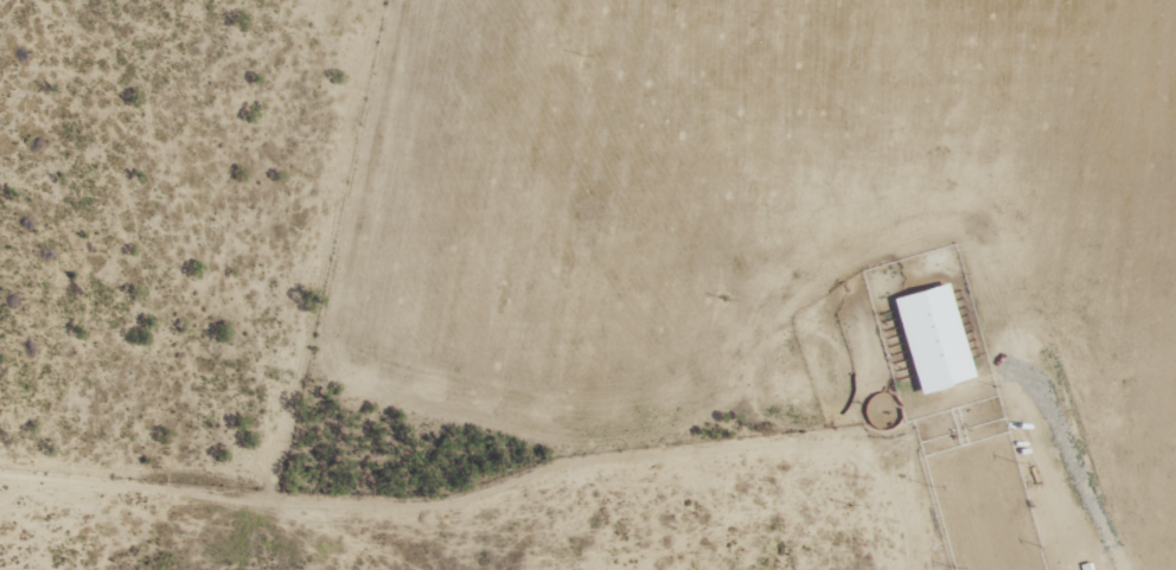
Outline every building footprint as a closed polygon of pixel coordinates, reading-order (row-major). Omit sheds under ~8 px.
[(914,391),(970,378),(946,282),(891,295),(914,391)]
